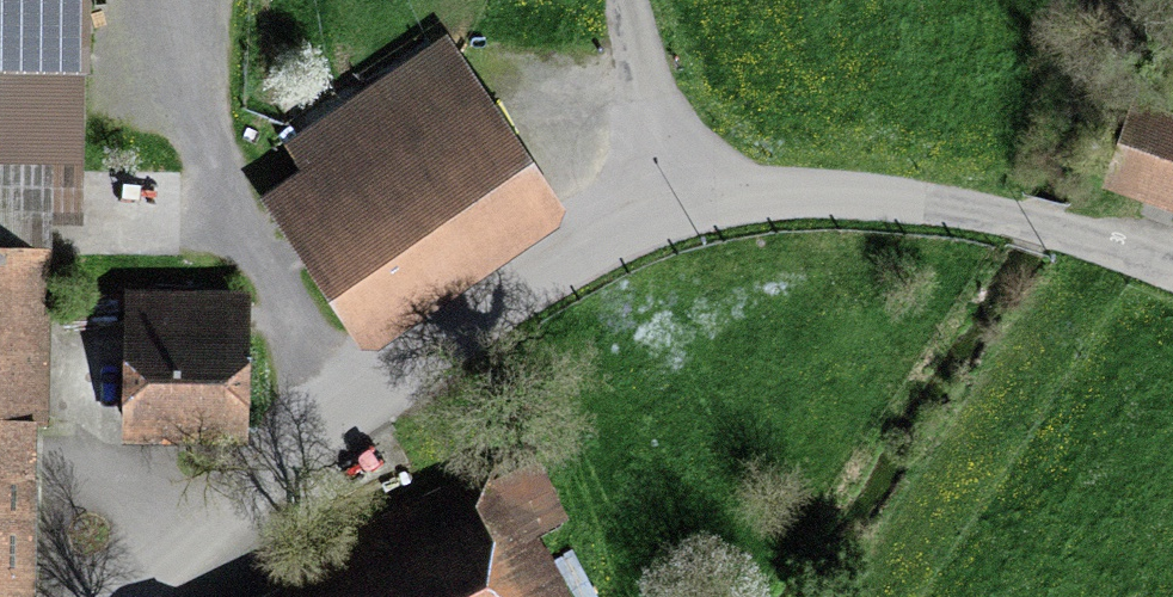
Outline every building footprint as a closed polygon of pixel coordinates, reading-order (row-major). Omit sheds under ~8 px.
[(98,84),(99,0),(0,0),(0,82),(98,84)] [(312,188),(274,214),(375,362),(575,226),(454,50),(293,160),(312,188)] [(0,170),(0,596),(47,596),(52,233),(89,234),(91,92),(0,91),(0,150),(1,150),(1,170),(0,170)] [(1143,109),(1111,199),(1172,221),(1172,119),(1143,109)] [(261,303),(131,304),(132,459),(262,459),(261,303)] [(501,474),(263,596),(563,596),(501,474)]
